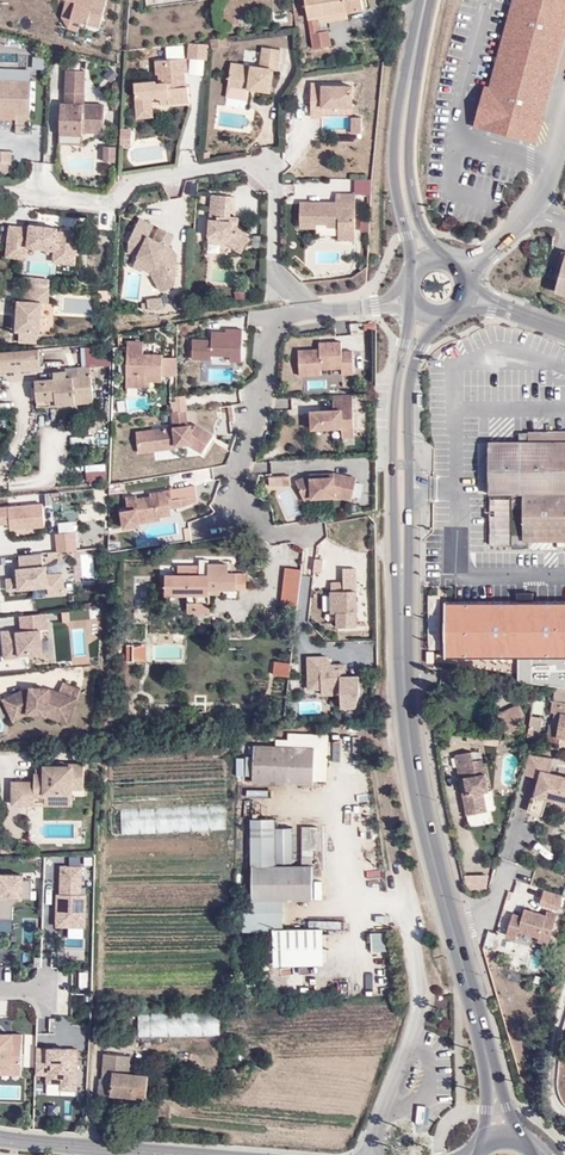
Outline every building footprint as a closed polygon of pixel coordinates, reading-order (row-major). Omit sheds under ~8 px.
[(75,20),(79,2),(71,0),(64,27),(82,31),(83,26),(84,22),(75,20)] [(110,0),(69,0),(71,0),(79,2),(75,20),(84,22),(92,24),(95,9),(108,12),(110,0)] [(306,19),(316,17),(319,17),(316,0),(303,0),(306,19)] [(319,17),(344,13),(342,0),(316,0),(319,17)] [(344,13),(361,10),(360,0),(342,0),(344,13)] [(564,25),(564,0),(513,0),(490,88),(484,86),(474,124),(496,129),(535,140),(564,25)] [(92,24),(104,27),(108,12),(95,9),(92,24)] [(317,23),(345,18),(344,13),(319,17),(316,17),(317,23)] [(316,17),(306,19),(308,33),(318,31),(317,23),(316,17)] [(318,31),(308,33),(310,49),(330,45),(327,30),(318,31)] [(209,53),(225,51),(224,41),(208,43),(209,53)] [(187,59),(205,61),(206,46),(188,45),(187,59)] [(248,94),(270,97),(273,72),(277,73),(279,54),(260,51),(257,70),(229,67),(226,90),(237,92),(245,93),(248,94)] [(187,90),(185,90),(183,76),(187,76),(185,62),(153,65),(155,84),(133,86),(134,103),(133,103),(135,123),(153,121),(151,104),(166,103),(166,109),(188,107),(187,90)] [(83,130),(104,131),(104,102),(84,101),(85,68),(65,67),(64,101),(60,100),(59,133),(83,134),(83,130)] [(30,112),(31,78),(0,77),(0,105),(16,106),(15,112),(30,112)] [(323,107),(354,107),(354,84),(323,84),(323,81),(311,81),(311,117),(324,118),(323,107)] [(236,99),(247,101),(248,94),(245,93),(237,92),(236,99)] [(15,122),(30,123),(30,112),(15,112),(15,122)] [(351,133),(362,133),(363,116),(351,116),(351,133)] [(132,141),(133,131),(122,131),(122,141),(132,141)] [(117,149),(106,148),(106,163),(116,163),(117,149)] [(11,159),(12,149),(0,149),(0,159),(11,159)] [(338,238),(355,239),(356,192),(336,192),(336,201),(300,200),(300,228),(317,228),(317,224),(328,224),(328,227),(339,227),(338,238)] [(244,229),(236,224),(237,216),(228,215),(230,196),(208,194),(205,237),(206,237),(230,240),(227,245),(238,253),(248,237),(242,233),(244,229)] [(163,291),(173,284),(175,256),(176,255),(168,245),(173,235),(156,227),(151,237),(147,235),(152,224),(138,217),(126,240),(125,252),(135,257),(131,265),(148,273),(157,290),(163,291)] [(55,232),(27,229),(7,227),(4,254),(25,256),(25,250),(53,253),(53,259),(73,261),(75,234),(55,232)] [(554,291),(564,294),(564,254),(554,291)] [(47,308),(48,292),(24,291),(23,306),(17,306),(16,336),(40,337),(41,308),(47,308)] [(140,310),(161,307),(160,296),(144,298),(145,302),(139,302),(140,310)] [(232,360),(244,360),(245,329),(228,328),(228,332),(214,331),(214,339),(195,339),(194,358),(214,359),(214,355),(232,355),(232,360)] [(327,348),(306,347),(306,373),(327,373),(327,367),(349,367),(349,374),(360,374),(360,351),(349,351),(349,341),(327,341),(327,348)] [(144,355),(145,343),(128,342),(127,388),(140,388),(140,382),(151,382),(163,382),(164,356),(144,355)] [(83,368),(111,366),(110,346),(81,348),(83,368)] [(34,353),(0,356),(0,370),(35,367),(34,353)] [(80,369),(81,377),(34,381),(36,400),(55,399),(56,406),(76,405),(75,400),(92,398),(90,368),(80,369)] [(349,426),(349,435),(361,434),(359,392),(351,393),(340,393),(340,408),(318,410),(319,428),(349,426)] [(215,435),(198,424),(189,425),(187,410),(174,412),(176,427),(153,430),(155,445),(178,443),(178,444),(190,443),(205,452),(215,435)] [(527,431),(527,433),(527,441),(564,441),(564,431),(527,431)] [(527,441),(519,441),(490,440),(490,492),(511,492),(511,545),(526,545),(526,536),(564,535),(564,441),(527,441)] [(107,466),(86,466),(86,482),(107,482),(107,466)] [(339,474),(315,475),(301,482),(309,502),(317,499),(332,498),(340,497),(356,501),(361,479),(339,474)] [(273,487),(289,486),(288,477),(273,478),(273,487)] [(185,508),(201,500),(199,487),(166,493),(166,496),(160,497),(141,501),(140,498),(130,500),(132,513),(142,512),(144,525),(165,522),(165,519),(176,517),(174,510),(185,508)] [(10,523),(11,529),(45,526),(43,503),(0,507),(0,524),(10,523)] [(58,552),(76,550),(75,532),(56,534),(58,552)] [(10,542),(11,554),(40,552),(39,540),(10,542)] [(63,573),(48,575),(47,566),(44,566),(42,553),(19,556),(20,569),(15,569),(16,578),(7,579),(9,590),(48,586),(49,595),(66,593),(63,573)] [(179,568),(179,578),(166,577),(166,597),(196,597),(196,615),(211,615),(211,591),(248,592),(248,576),(211,575),(212,568),(179,568)] [(300,608),(302,570),(285,569),(282,607),(300,608)] [(341,630),(360,630),(360,571),(348,571),(348,594),(344,594),(336,594),(336,616),(341,616),(341,630)] [(324,613),(331,612),(331,597),(323,598),(324,613)] [(2,613),(33,611),(33,600),(1,602),(2,613)] [(450,658),(520,657),(564,656),(564,600),(526,600),(449,601),(450,658)] [(20,616),(22,630),(2,632),(5,658),(46,654),(44,630),(48,629),(46,614),(20,616)] [(126,647),(126,664),(148,664),(148,647),(126,647)] [(520,657),(520,674),(564,681),(564,656),(520,657)] [(325,698),(345,698),(345,711),(360,710),(360,707),(364,695),(363,680),(345,680),(344,669),(331,669),(327,661),(312,662),(313,694),(325,693),(325,698)] [(273,664),(274,679),(291,678),(290,663),(273,664)] [(29,688),(24,688),(6,696),(15,716),(28,709),(48,712),(71,720),(79,697),(78,696),(82,687),(63,680),(60,690),(51,687),(30,685),(29,688)] [(70,724),(71,720),(48,712),(28,709),(15,716),(6,696),(2,698),(13,722),(29,714),(48,716),(48,717),(70,724)] [(549,734),(552,735),(561,736),(564,737),(564,702),(555,700),(554,710),(558,710),(556,724),(551,723),(549,734)] [(523,721),(523,725),(520,742),(529,743),(533,722),(523,721)] [(552,742),(561,744),(561,736),(552,735),(552,742)] [(314,786),(315,749),(253,746),(252,782),(314,786)] [(553,749),(555,764),(564,763),(564,747),(553,749)] [(470,761),(468,751),(452,755),(464,813),(484,809),(480,792),(485,791),(478,759),(470,761)] [(553,758),(530,754),(523,773),(538,777),(533,795),(546,799),(564,804),(564,777),(549,773),(553,758)] [(75,789),(85,789),(85,762),(78,762),(64,762),(64,764),(44,764),(44,767),(36,767),(36,771),(34,771),(34,780),(12,779),(11,805),(43,805),(43,794),(73,794),(75,794),(75,789)] [(43,805),(73,805),(73,794),(43,794),(43,805)] [(111,834),(226,831),(225,807),(111,810),(111,834)] [(252,900),(313,900),(313,864),(293,864),(292,826),(277,826),(277,818),(252,818),(252,832),(251,832),(251,865),(252,865),(252,900)] [(320,846),(327,847),(329,831),(322,830),(320,846)] [(57,926),(84,927),(86,895),(82,895),(83,868),(62,867),(61,894),(58,894),(57,926)] [(0,874),(0,918),(13,919),(13,906),(22,898),(31,898),(32,880),(23,880),(23,875),(0,874)] [(538,907),(547,910),(545,916),(524,909),(521,917),(512,914),(505,935),(515,938),(517,932),(538,938),(537,943),(547,946),(562,896),(544,890),(538,907)] [(488,924),(493,910),(484,907),(479,920),(488,924)] [(274,949),(323,948),(323,927),(274,928),(274,949)] [(390,952),(389,932),(372,934),(373,953),(390,952)] [(282,973),(282,982),(300,982),(300,973),(282,973)] [(187,1036),(187,1013),(137,1014),(138,1037),(187,1036)] [(0,1069),(0,1073),(21,1074),(22,1034),(0,1034),(0,1066),(0,1069)] [(53,1049),(36,1048),(35,1074),(47,1075),(47,1082),(61,1083),(60,1089),(76,1090),(78,1049),(53,1048),(53,1049)] [(128,1073),(130,1057),(104,1055),(101,1080),(98,1080),(96,1100),(111,1102),(111,1094),(145,1098),(148,1075),(128,1073)] [(157,1076),(156,1083),(173,1085),(173,1077),(157,1076)]
